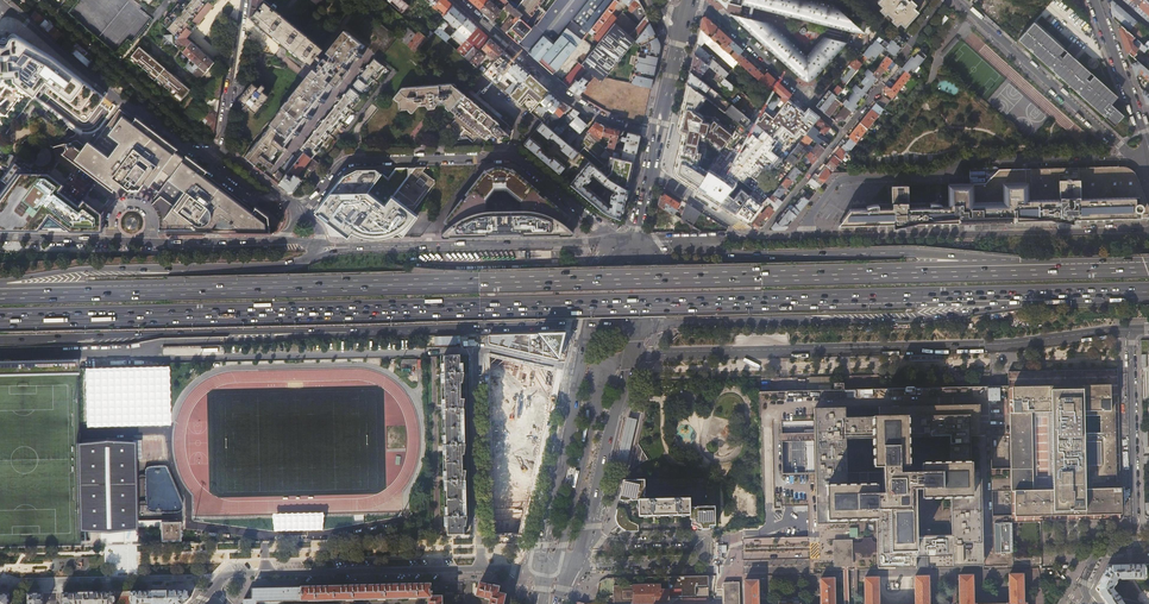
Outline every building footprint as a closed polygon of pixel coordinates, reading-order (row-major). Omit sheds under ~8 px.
[(188,1),(183,8),(180,8),(180,5),(176,5),(176,8),(171,14),(191,31),(217,0),(188,0),(188,1)] [(304,59),(310,64),(324,48),(295,25),(282,15),(264,0),(250,17),(287,47),(286,49),(299,59),(300,57),(304,60),(304,59)] [(250,17),(264,0),(252,0),(250,17)] [(381,0),(375,0),(371,5),(377,10),(383,2),(381,0)] [(402,13),(405,9),(409,5),(404,0),(392,0),(393,1),(394,0),(402,6),(399,10),(402,13)] [(442,14),(444,16),(453,5),(448,0),(438,0),(433,6),(435,8),(437,6),(444,12),(442,14)] [(476,5),(481,9),(489,0),(470,0),(476,5)] [(509,2),(509,1),(507,0),(499,0),(503,3),(503,5),(500,8),(496,5),(494,8),(493,7),(495,4),(492,2),(493,0),(489,0),(481,9),(493,20),(505,7),(509,2)] [(526,16),(531,10),(532,11),(535,7),(534,6),(536,3),(537,4),(540,1),(539,0),(522,0),(516,8),(523,14),(526,16)] [(552,5),(572,21),(573,20),(578,13),(588,0),(555,0),(552,5)] [(578,13),(573,20),(588,32),(591,28),(598,19),(611,3),(613,0),(588,0),(578,13)] [(611,3),(598,19),(591,28),(596,31),(616,6),(616,5),(620,0),(613,0),(611,3)] [(640,4),(638,0),(632,0),(628,5),(626,8),(632,13),(640,4)] [(750,3),(759,5),(760,3),(763,4),(762,5),(767,6),(767,5),(771,6),(770,7),(774,8),(775,7),(777,7),(778,10),(786,12),(788,10),(790,11),(790,12),(794,13),(794,12),(798,13),(798,14),(802,15),(803,14),(805,14),(806,17),(814,18),(815,17),(818,17),(818,19),(822,20),(822,19),(826,19),(826,21),(830,22),(830,20),(833,21),(834,23),(846,26),(846,27),(847,28),(847,29),(848,29),(850,29),(851,28),(852,28),(854,28),(855,23),(834,4),(830,3),(830,4),(826,3),(826,2),(818,0),(751,0),(750,3)] [(877,2),(882,6),(879,9),(885,15),(887,13),(892,18),(890,20),(896,25),(899,22),(904,27),(918,12),(913,7),(916,4),(911,0),(909,0),(908,1),(907,0),(879,0),(877,2)] [(1021,0),(1003,20),(1097,102),(1107,90),(1086,72),(1094,64),(1021,0)] [(1112,14),(1130,29),(1137,21),(1128,14),(1112,0),(1111,2),(1112,12),(1112,14)] [(1148,22),(1148,4),(1148,3),(1144,0),(1123,0),(1148,22)] [(511,17),(501,28),(507,32),(523,14),(516,8),(513,5),(509,2),(505,7),(515,16),(513,19),(511,17)] [(390,7),(385,3),(378,11),(384,15),(390,7)] [(456,26),(458,28),(467,17),(453,5),(444,16),(446,18),(437,29),(435,31),(446,41),(451,36),(443,30),(444,29),(446,28),(448,25),(447,23),(449,20),(454,25),(453,26),(454,27),(456,26)] [(545,33),(555,42),(565,29),(567,27),(572,21),(552,5),(550,7),(536,25),(535,24),(531,28),(518,43),(528,52),(545,33)] [(33,14),(40,20),(43,16),(36,11),(33,14)] [(626,31),(631,35),(634,31),(637,26),(638,26),(623,12),(621,14),(620,16),(617,19),(615,22),(626,31)] [(189,34),(191,31),(171,14),(169,17),(189,34)] [(531,28),(522,20),(526,16),(523,14),(507,32),(518,43),(531,28)] [(738,20),(739,21),(754,35),(800,77),(801,76),(802,77),(803,78),(805,79),(807,79),(809,79),(811,78),(813,77),(814,76),(815,76),(847,42),(826,36),(823,40),(823,42),(822,44),(821,43),(818,46),(819,47),(816,50),(815,49),(812,52),(813,53),(811,55),(809,55),(808,56),(808,58),(805,58),(805,56),(802,56),(799,54),(800,53),(797,50),(796,51),(793,48),(794,47),(791,44),(790,45),(788,43),(789,41),(782,35),(780,36),(779,35),(779,33),(776,30),(775,31),(772,29),(773,28),(770,25),(769,26),(767,24),(767,22),(763,20),(761,22),(758,19),(749,17),(749,16),(748,15),(747,14),(746,14),(745,14),(744,14),(743,15),(739,14),(738,20)] [(594,37),(600,41),(609,30),(615,22),(617,19),(612,15),(594,37)] [(637,26),(634,31),(639,35),(649,22),(647,18),(646,15),(638,26),(637,26)] [(713,35),(719,28),(706,16),(703,17),(700,28),(707,35),(710,32),(713,35)] [(39,23),(43,27),(48,21),(43,17),(39,23)] [(186,37),(189,34),(169,17),(167,19),(165,18),(162,22),(173,32),(171,34),(164,35),(164,43),(172,43),(182,52),(191,42),(186,37)] [(461,32),(467,38),(473,31),(477,26),(469,19),(467,17),(458,28),(461,31),(461,32)] [(944,17),(939,23),(943,27),(948,20),(944,17)] [(1140,37),(1147,30),(1142,26),(1137,21),(1130,29),(1128,31),(1131,34),(1133,32),(1140,37)] [(626,31),(615,22),(609,30),(600,41),(596,46),(581,64),(586,68),(595,76),(602,82),(605,78),(633,42),(636,39),(631,35),(626,31)] [(651,88),(660,45),(660,43),(649,22),(639,35),(636,39),(633,42),(638,46),(641,45),(642,45),(640,53),(637,52),(636,56),(638,57),(636,67),(634,66),(633,70),(635,71),(634,74),(631,74),(629,83),(651,88)] [(410,23),(398,38),(409,47),(416,53),(428,39),(426,36),(410,23)] [(65,34),(55,25),(49,32),(59,41),(65,34)] [(1118,29),(1127,53),(1128,52),(1137,60),(1139,58),(1134,54),(1137,51),(1136,50),(1138,49),(1137,48),(1139,48),(1143,51),(1141,52),(1140,51),(1138,55),(1140,57),(1148,48),(1144,45),(1137,39),(1135,42),(1132,40),(1135,37),(1131,34),(1128,31),(1121,25),(1118,29)] [(478,35),(482,30),(477,26),(473,31),(478,35)] [(554,43),(539,62),(540,62),(553,74),(570,55),(582,39),(567,27),(565,29),(555,42),(554,43)] [(729,73),(711,57),(712,56),(700,46),(704,42),(734,67),(737,63),(738,65),(740,63),(738,62),(735,59),(724,49),(720,45),(715,41),(711,38),(707,35),(700,28),(694,54),(715,71),(724,78),(729,73)] [(724,49),(732,40),(727,35),(719,28),(713,35),(711,38),(715,41),(717,38),(722,43),(720,45),(724,49)] [(358,55),(366,45),(361,41),(348,30),(329,53),(334,56),(331,60),(326,56),(323,56),(319,62),(319,64),(324,68),(321,72),(317,69),(245,157),(256,166),(261,160),(265,163),(271,168),(273,167),(288,150),(284,147),(290,140),(288,138),(293,132),(295,133),(303,123),(301,122),(307,116),(308,117),(317,107),(315,106),(320,99),(322,101),(330,90),(328,88),(331,85),(330,81),(333,81),(333,82),(337,85),(342,79),(345,76),(350,69),(346,66),(344,66),(344,63),(348,63),(351,59),(352,60),(357,54),(358,55)] [(348,30),(361,41),(366,45),(366,44),(348,30)] [(482,30),(478,35),(486,43),(491,38),(488,36),(482,30)] [(466,39),(470,43),(474,46),(479,51),(481,49),(482,48),(486,43),(478,35),(473,31),(467,38),(466,39)] [(634,31),(631,35),(636,39),(639,35),(634,31)] [(1,81),(0,76),(15,75),(16,79),(35,96),(41,88),(82,119),(84,120),(86,120),(88,119),(103,99),(104,97),(103,95),(102,93),(101,92),(50,53),(17,33),(15,32),(13,32),(11,33),(10,34),(8,36),(8,39),(6,41),(3,42),(1,42),(0,42),(0,83),(1,81)] [(554,43),(555,42),(545,33),(528,52),(532,55),(539,62),(554,43)] [(881,53),(886,57),(887,56),(892,60),(892,61),(897,55),(896,54),(903,45),(904,46),(907,43),(901,37),(901,38),(897,34),(889,44),(881,53)] [(865,56),(867,57),(874,63),(881,53),(889,44),(880,36),(874,43),(873,42),(871,45),(870,44),(865,50),(866,51),(863,54),(865,56)] [(490,55),(495,60),(504,50),(491,38),(486,43),(482,48),(487,52),(486,53),(490,56),(490,55)] [(942,58),(958,41),(955,38),(939,55),(942,58)] [(461,53),(470,43),(466,39),(461,45),(457,50),(461,53)] [(735,59),(743,50),(732,40),(724,49),(735,59)] [(192,66),(189,63),(190,62),(187,60),(183,66),(187,69),(199,80),(214,62),(191,42),(182,52),(195,63),(192,66)] [(72,53),(79,45),(77,43),(70,51),(72,53)] [(470,43),(461,53),(463,55),(465,57),(474,46),(470,43)] [(79,45),(72,53),(86,65),(93,57),(88,53),(87,54),(82,49),(83,48),(79,45)] [(474,46),(465,57),(470,61),(479,51),(474,46)] [(130,57),(181,99),(189,90),(181,83),(182,81),(174,74),(172,76),(155,61),(157,59),(148,52),(147,54),(138,47),(130,57)] [(324,48),(310,64),(311,64),(324,48)] [(901,68),(905,71),(911,76),(914,71),(916,72),(919,68),(918,66),(927,56),(918,49),(912,56),(910,55),(905,62),(906,63),(901,68)] [(487,70),(484,73),(492,79),(496,83),(501,78),(504,75),(509,70),(516,61),(504,50),(495,60),(487,70)] [(772,87),(778,81),(772,76),(769,80),(764,75),(767,71),(743,50),(735,59),(738,62),(740,63),(770,89),(772,87)] [(486,56),(479,51),(470,61),(477,67),(486,56)] [(731,92),(735,87),(724,78),(715,71),(694,54),(690,71),(699,78),(702,74),(707,78),(710,74),(708,73),(709,72),(713,75),(712,76),(724,85),(723,86),(731,92)] [(860,62),(855,57),(849,65),(857,71),(858,69),(867,57),(865,56),(860,62)] [(887,67),(892,60),(887,56),(886,57),(881,63),(879,65),(885,69),(889,72),(890,70),(887,67)] [(353,84),(356,86),(364,77),(367,73),(377,60),(375,57),(367,66),(369,67),(362,76),(360,75),(353,84)] [(386,67),(377,60),(367,73),(374,79),(379,72),(381,74),(386,67)] [(506,83),(501,78),(496,83),(510,95),(521,82),(530,73),(516,61),(509,70),(504,75),(507,78),(507,77),(510,73),(516,78),(513,81),(510,78),(509,79),(506,83)] [(1147,69),(1138,61),(1131,63),(1136,76),(1139,72),(1148,81),(1148,70),(1147,69)] [(581,64),(579,62),(562,82),(568,87),(576,79),(586,68),(581,64)] [(844,77),(841,75),(839,77),(842,79),(847,83),(857,71),(849,65),(848,66),(851,69),(844,77)] [(880,75),(885,69),(879,65),(873,72),(872,74),(879,80),(880,81),(881,81),(884,78),(880,75)] [(901,68),(900,67),(898,69),(896,71),(901,76),(905,71),(901,68)] [(855,84),(851,89),(855,91),(857,93),(862,97),(863,98),(864,99),(867,95),(864,93),(874,81),(876,83),(879,80),(872,74),(873,72),(868,68),(864,73),(866,75),(857,86),(855,84)] [(193,105),(218,109),(223,73),(222,70),(193,105)] [(714,98),(718,93),(707,85),(699,78),(690,71),(688,83),(696,90),(700,85),(702,87),(701,88),(714,98)] [(905,71),(901,76),(899,78),(897,78),(897,79),(898,80),(904,84),(911,76),(905,71)] [(369,85),(374,79),(367,73),(364,77),(356,86),(365,93),(371,86),(369,85)] [(521,82),(531,91),(539,82),(536,79),(530,73),(521,82)] [(576,79),(568,87),(571,90),(579,95),(590,82),(582,77),(579,81),(576,79)] [(842,79),(832,92),(837,96),(847,83),(842,79)] [(904,84),(898,80),(897,79),(896,80),(896,82),(894,85),(889,80),(885,84),(886,85),(889,87),(891,89),(896,93),(904,84)] [(782,96),(780,98),(785,103),(790,97),(792,94),(778,81),(772,87),(782,96)] [(531,91),(541,100),(549,91),(539,82),(531,91)] [(259,88),(252,83),(239,99),(256,112),(269,96),(262,91),(265,87),(262,84),(259,88)] [(451,83),(413,85),(427,96),(436,104),(437,102),(443,102),(450,108),(463,93),(451,83)] [(682,130),(684,131),(674,168),(674,170),(675,172),(676,174),(677,176),(697,188),(708,169),(700,163),(701,156),(705,157),(709,140),(721,149),(733,133),(719,121),(720,120),(714,116),(713,117),(706,115),(698,108),(707,98),(696,90),(688,83),(678,124),(678,126),(678,128),(679,129),(680,129),(682,130)] [(436,104),(427,96),(413,85),(401,86),(394,94),(398,97),(399,108),(409,107),(413,110),(419,103),(425,103),(428,105),(436,104)] [(885,92),(892,98),(896,93),(891,89),(889,87),(886,85),(883,89),(886,91),(885,92)] [(1144,89),(1143,89),(1140,86),(1140,87),(1146,104),(1148,101),(1148,93),(1144,89)] [(302,150),(304,152),(307,148),(323,128),(324,126),(336,111),(348,96),(352,91),(354,89),(351,87),(344,95),(345,97),(338,105),(337,104),(322,122),(324,123),(317,131),(316,130),(305,143),(305,146),(307,147),(304,151),(303,149),(302,150)] [(363,96),(354,89),(352,91),(348,96),(355,102),(355,101),(357,103),(363,96)] [(509,125),(466,89),(463,92),(463,93),(450,108),(454,112),(455,117),(452,121),(455,125),(456,136),(468,136),(473,140),(477,136),(484,136),(487,138),(489,135),(491,135),(491,137),(496,137),(496,135),(497,135),(501,139),(504,135),(509,135),(504,131),(509,125)] [(747,89),(744,94),(750,99),(754,94),(747,89)] [(832,92),(829,90),(816,106),(824,112),(835,98),(837,96),(832,92)] [(548,108),(552,112),(556,107),(562,102),(549,91),(541,100),(540,101),(545,105),(544,106),(543,106),(541,107),(539,105),(535,109),(542,115),(547,109),(548,108)] [(851,111),(862,97),(857,93),(855,91),(848,100),(844,98),(841,102),(843,104),(845,106),(849,109),(851,111)] [(777,104),(781,107),(782,106),(785,103),(780,98),(776,95),(765,108),(762,106),(761,108),(773,117),(777,113),(773,110),(777,104)] [(345,115),(355,102),(348,96),(336,111),(324,126),(331,132),(331,131),(334,128),(336,129),(347,116),(345,115)] [(878,100),(876,103),(884,109),(890,101),(883,96),(882,98),(880,100),(878,100)] [(842,105),(843,104),(841,102),(835,98),(824,112),(829,116),(840,104),(842,105)] [(567,110),(570,107),(562,102),(556,107),(552,112),(549,115),(553,118),(557,119),(565,109),(567,110)] [(876,103),(871,109),(879,115),(884,109),(876,103)] [(731,104),(725,112),(741,124),(744,127),(757,138),(763,130),(731,104)] [(218,109),(193,105),(191,108),(187,112),(214,136),(218,109)] [(850,113),(853,115),(854,113),(851,111),(849,109),(845,106),(836,117),(837,118),(834,120),(838,123),(840,120),(844,120),(850,113)] [(554,132),(559,136),(569,124),(570,123),(577,115),(580,112),(573,108),(568,114),(571,116),(568,120),(567,119),(559,129),(558,128),(554,132)] [(152,191),(184,154),(181,152),(125,109),(94,146),(89,142),(86,147),(79,141),(54,148),(57,152),(58,155),(58,157),(59,161),(79,175),(83,170),(101,184),(96,190),(114,205),(119,202),(123,199),(122,197),(127,190),(134,195),(144,196),(148,188),(150,190),(152,191)] [(861,121),(860,123),(867,128),(879,115),(871,109),(861,121)] [(180,118),(183,115),(177,110),(174,113),(180,118)] [(569,124),(579,134),(581,132),(587,125),(577,115),(570,123),(569,124)] [(825,133),(830,127),(819,117),(813,125),(818,130),(826,136),(827,134),(825,133)] [(608,146),(614,148),(614,147),(616,143),(617,138),(618,135),(619,133),(620,130),(619,130),(603,126),(596,121),(586,132),(589,135),(591,137),(598,143),(607,151),(608,146)] [(575,159),(580,153),(572,147),(570,145),(564,140),(559,136),(554,132),(542,122),(537,128),(548,138),(549,136),(551,138),(553,137),(560,143),(560,145),(562,147),(560,148),(572,158),(575,159)] [(860,123),(849,136),(850,137),(856,142),(867,128),(860,123)] [(815,134),(818,130),(813,125),(810,130),(806,134),(813,139),(817,143),(825,149),(829,145),(820,138),(815,134)] [(324,140),(331,132),(324,126),(323,128),(307,148),(304,152),(312,158),(326,142),(324,140)] [(621,139),(620,144),(624,145),(623,149),(636,152),(640,135),(627,132),(626,138),(625,137),(622,136),(621,139)] [(570,133),(564,140),(570,145),(574,140),(576,138),(570,133)] [(810,143),(813,139),(806,134),(799,143),(818,158),(825,149),(817,143),(814,147),(810,143)] [(618,157),(613,156),(607,151),(598,143),(591,137),(589,135),(583,142),(599,156),(608,160),(608,163),(606,163),(600,170),(609,178),(618,183),(627,189),(634,161),(621,158),(618,157)] [(541,146),(530,137),(524,143),(562,174),(567,168),(565,167),(565,166),(553,156),(552,158),(550,157),(548,157),(541,151),(541,149),(539,148),(541,146)] [(850,137),(845,144),(845,145),(849,148),(850,149),(856,142),(850,137)] [(841,141),(838,145),(847,153),(849,151),(850,149),(849,148),(845,145),(845,144),(841,141)] [(809,169),(804,165),(806,164),(812,161),(815,162),(818,158),(799,143),(786,159),(795,166),(800,170),(803,172),(805,174),(809,169)] [(759,154),(765,159),(767,160),(774,151),(767,145),(759,154)] [(838,145),(837,145),(832,151),(831,153),(834,155),(841,161),(847,153),(838,145)] [(46,148),(38,155),(42,160),(44,158),(45,160),(52,154),(46,148)] [(622,157),(621,158),(634,161),(636,152),(623,149),(622,155),(621,155),(620,156),(622,157)] [(298,164),(296,162),(295,163),(290,169),(298,175),(311,158),(304,152),(298,159),(300,161),(298,164)] [(765,159),(759,154),(758,157),(748,169),(753,173),(765,159)] [(834,155),(826,165),(827,166),(833,170),(841,161),(834,155)] [(47,158),(43,162),(42,162),(41,163),(41,164),(40,165),(41,167),(38,170),(40,171),(42,172),(44,172),(46,172),(47,171),(50,169),(51,168),(51,166),(52,164),(51,163),(50,160),(48,159),(47,158)] [(307,167),(312,171),(318,163),(312,158),(311,160),(312,161),(307,167)] [(574,178),(571,181),(572,181),(571,182),(602,208),(608,211),(621,217),(623,207),(627,189),(618,183),(609,178),(600,170),(589,161),(588,162),(588,161),(585,164),(586,165),(574,178)] [(214,176),(196,163),(159,206),(159,208),(163,215),(164,220),(165,227),(165,230),(178,230),(214,176)] [(0,181),(0,224),(41,227),(50,218),(64,229),(97,231),(97,230),(99,223),(99,220),(101,218),(84,205),(80,210),(62,196),(67,191),(49,178),(45,178),(42,178),(39,177),(36,176),(34,179),(13,164),(0,181)] [(433,184),(435,184),(434,180),(434,177),(433,177),(423,169),(425,166),(416,167),(362,238),(371,238),(375,233),(378,234),(381,236),(385,236),(388,236),(393,230),(396,233),(433,184)] [(443,220),(439,236),(441,237),(571,234),(574,232),(566,225),(572,218),(540,191),(512,167),(510,169),(509,168),(504,166),(499,166),(493,166),(488,167),(485,169),(484,169),(443,220)] [(800,170),(795,166),(788,176),(793,180),(795,181),(797,183),(805,174),(803,172),(800,170)] [(818,178),(816,181),(821,185),(828,176),(833,170),(827,166),(818,177),(818,178)] [(973,224),(1072,222),(1072,218),(1118,217),(1118,218),(1122,220),(1146,220),(1148,216),(1148,211),(1137,177),(1134,172),(1132,170),(1129,168),(1126,167),(1124,166),(1123,166),(1067,168),(998,169),(985,183),(948,184),(949,206),(941,206),(941,204),(935,203),(930,202),(908,203),(907,184),(890,185),(891,203),(878,204),(872,204),(866,206),(866,208),(850,208),(837,224),(843,224),(877,223),(894,223),(894,226),(911,222),(958,221),(958,224),(970,224),(971,218),(973,218),(973,224)] [(362,238),(416,167),(356,168),(345,174),(315,211),(348,237),(362,238)] [(293,191),(303,179),(298,175),(290,169),(279,183),(289,191),(293,191)] [(283,174),(279,171),(275,175),(279,179),(283,174)] [(214,176),(178,230),(213,229),(220,219),(234,229),(267,229),(267,224),(268,220),(268,218),(256,208),(254,212),(215,182),(217,179),(214,176)] [(792,182),(793,180),(788,176),(781,184),(786,189),(792,182)] [(807,182),(817,190),(821,185),(816,181),(811,177),(807,182)] [(778,198),(786,189),(781,184),(776,191),(774,193),(773,194),(778,198)] [(741,200),(744,202),(746,200),(749,195),(741,189),(734,198),(731,196),(734,191),(732,189),(720,203),(735,213),(742,205),(739,203),(741,200)] [(812,196),(802,189),(799,193),(802,195),(809,200),(812,196)] [(654,232),(686,231),(689,227),(689,223),(674,214),(682,201),(667,192),(663,192),(660,198),(660,204),(654,214),(654,232)] [(773,194),(769,198),(779,206),(783,202),(778,198),(773,194),(774,193),(772,192),(772,193),(773,194)] [(802,195),(790,210),(796,215),(799,212),(809,200),(802,195)] [(766,216),(769,218),(776,210),(779,206),(769,198),(768,197),(749,221),(757,227),(766,216)] [(693,225),(701,211),(687,203),(679,217),(693,225)] [(790,218),(792,220),(796,215),(790,210),(787,208),(769,229),(785,229),(789,224),(787,223),(790,218)] [(126,221),(125,223),(125,224),(126,226),(127,228),(129,229),(131,230),(133,230),(135,229),(136,227),(137,225),(138,223),(137,221),(135,219),(133,218),(131,217),(129,218),(127,219),(126,221)] [(444,356),(448,535),(464,535),(460,356),(444,356)] [(401,359),(401,367),(418,366),(418,358),(401,359)] [(84,367),(84,427),(169,426),(168,366),(84,367)] [(1008,387),(1009,414),(1009,436),(1010,469),(1011,491),(1014,491),(1015,517),(1102,515),(1102,520),(1121,520),(1121,514),(1120,487),(1117,370),(1009,372),(1008,387)] [(662,384),(659,385),(659,388),(663,391),(665,389),(671,392),(670,396),(673,397),(677,396),(677,385),(674,384),(671,385),(667,384),(665,386),(662,384)] [(1013,569),(1011,516),(992,517),(992,491),(1011,491),(1010,469),(992,470),(991,436),(1009,436),(1009,414),(1008,387),(759,392),(760,423),(772,422),(774,507),(808,506),(809,569),(878,568),(915,567),(951,567),(983,566),(1007,566),(1007,569),(1013,569)] [(638,420),(628,418),(617,463),(627,465),(638,420)] [(74,445),(75,532),(133,531),(131,444),(74,445)] [(638,444),(633,468),(648,459),(643,451),(639,445),(638,444)] [(992,457),(992,469),(1004,468),(1003,456),(992,457)] [(143,467),(147,511),(175,509),(172,464),(143,467)] [(631,480),(623,480),(619,500),(624,502),(629,502),(631,500),(632,502),(639,501),(638,500),(645,500),(645,495),(645,494),(645,480),(631,480)] [(639,501),(639,517),(669,516),(689,516),(690,516),(689,508),(689,499),(645,500),(638,500),(639,501)] [(624,509),(617,507),(616,515),(615,518),(616,520),(616,521),(617,523),(618,525),(619,526),(620,528),(623,530),(626,531),(628,531),(630,532),(639,531),(639,525),(630,522),(624,509)] [(694,507),(689,508),(690,516),(689,516),(689,520),(691,520),(690,526),(695,527),(695,529),(701,529),(701,530),(709,529),(709,526),(715,526),(715,507),(697,507),(695,509),(694,507)] [(180,522),(161,523),(162,541),(181,541),(180,522)] [(1116,593),(1115,592),(1112,588),(1117,579),(1120,579),(1145,579),(1145,564),(1138,564),(1111,565),(1108,565),(1096,589),(1106,603),(1124,603),(1116,593)] [(1026,603),(1024,603),(1023,574),(1009,575),(1010,603),(1026,603)] [(682,596),(682,598),(714,598),(715,598),(715,595),(714,595),(713,576),(669,577),(669,590),(669,596),(682,596)] [(928,576),(915,577),(915,603),(929,603),(928,576)] [(972,576),(959,576),(960,603),(973,603),(972,576)] [(878,578),(864,578),(865,603),(879,603),(878,578)] [(834,579),(821,579),(821,603),(835,603),(834,579)] [(758,581),(745,581),(745,603),(758,603),(758,581)] [(740,582),(725,582),(725,603),(741,603),(740,582)] [(302,587),(302,601),(429,598),(429,603),(442,603),(442,597),(446,597),(446,595),(454,595),(454,593),(463,593),(462,583),(302,587)] [(505,594),(497,592),(499,587),(494,586),(479,583),(476,595),(491,599),(489,603),(503,603),(505,594)] [(669,603),(669,596),(669,590),(661,590),(660,585),(614,585),(614,603),(629,603),(669,603)] [(302,587),(252,589),(252,599),(243,599),(244,603),(257,603),(302,602),(302,601),(302,587)] [(114,597),(131,596),(131,603),(184,603),(189,599),(189,590),(62,593),(63,603),(115,603),(114,597)] [(43,593),(28,594),(28,603),(43,603),(43,593)] [(9,594),(0,594),(0,603),(9,603),(9,594)]
